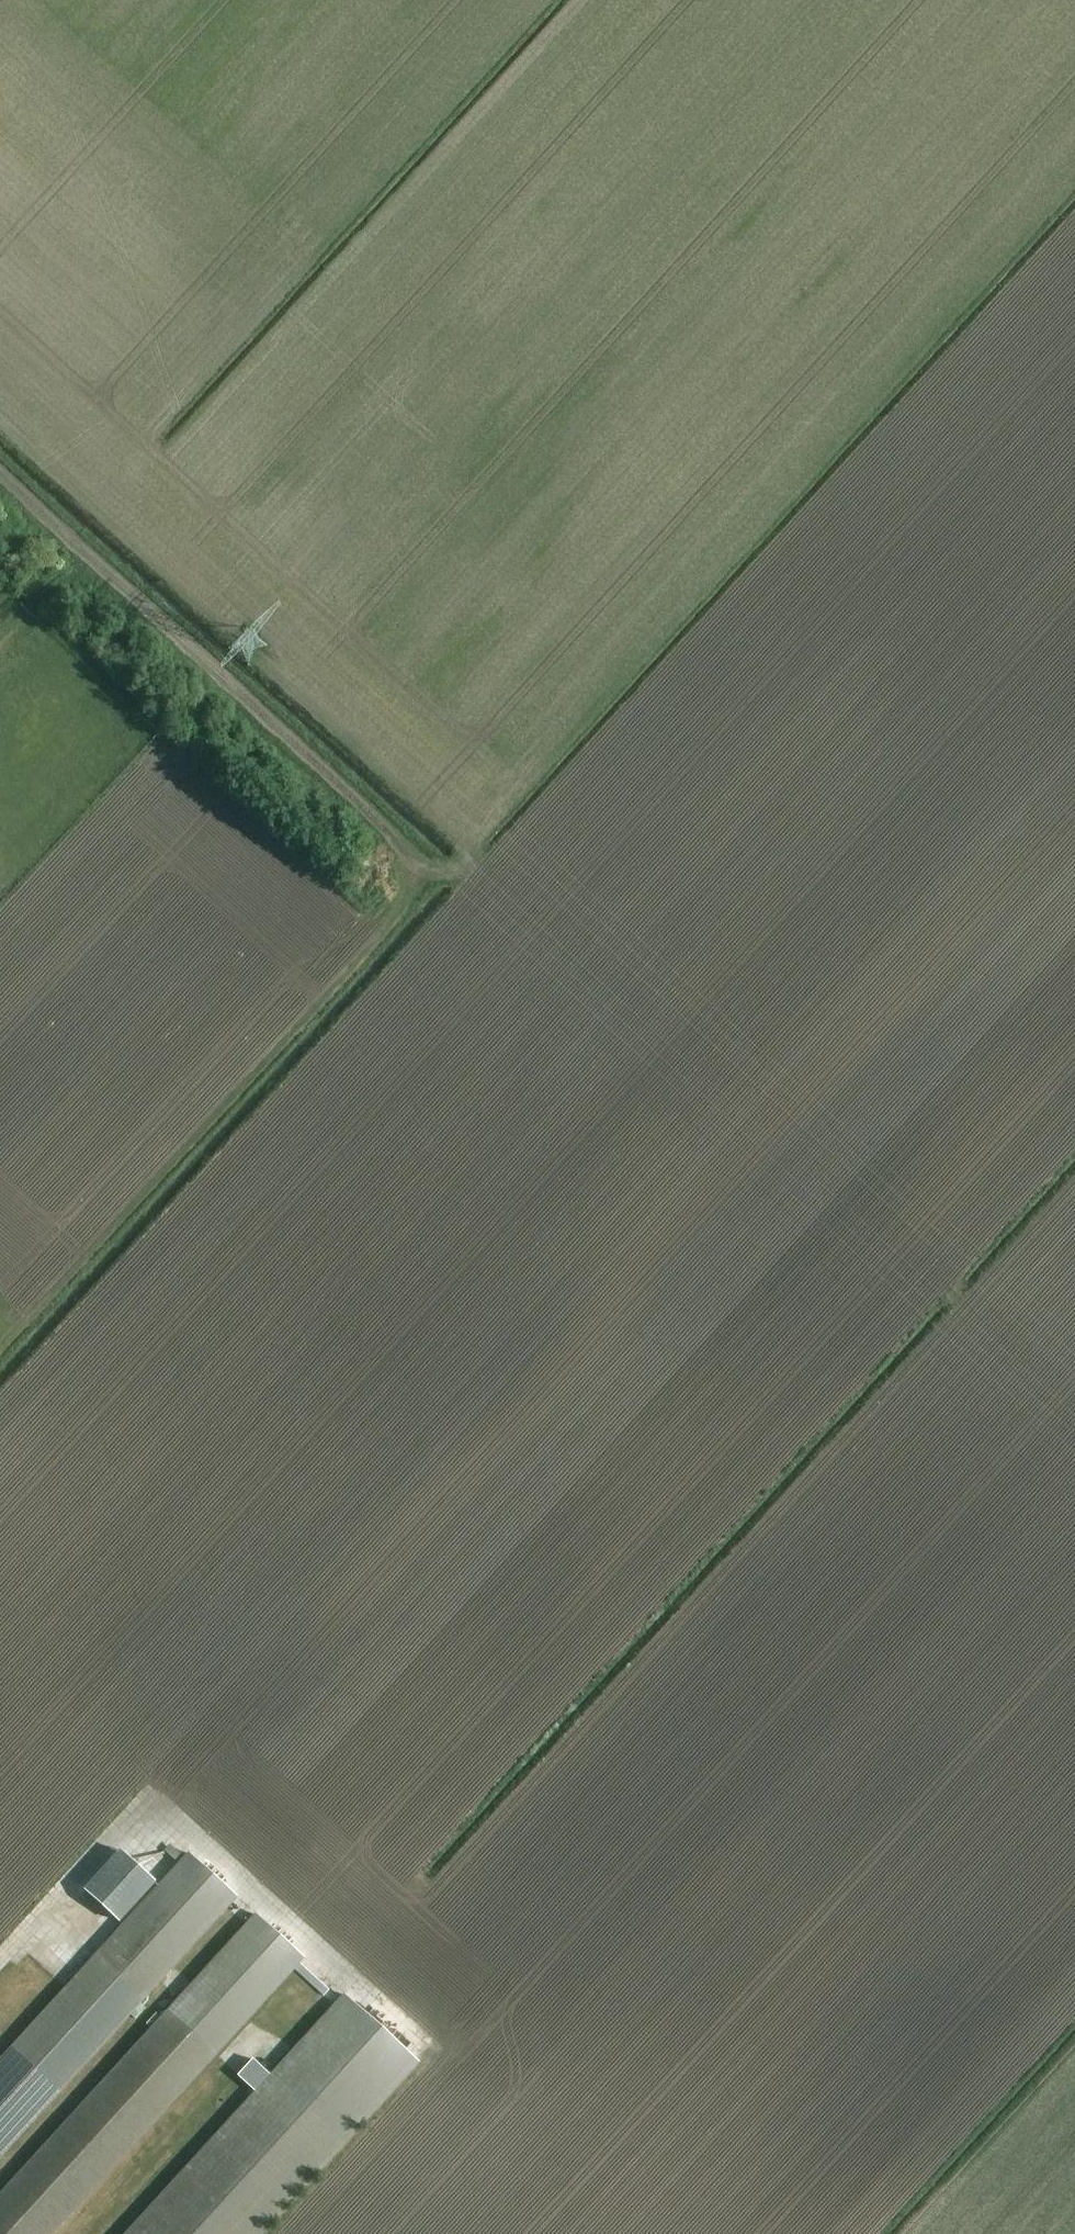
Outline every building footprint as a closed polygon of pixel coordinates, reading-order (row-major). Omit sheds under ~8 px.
[(236,1897),(190,1856),(190,1855),(102,1952),(0,2063),(0,2155),(236,1897)] [(306,1961),(259,1918),(0,2202),(0,2233),(57,2233),(306,1961)] [(419,2064),(343,1995),(126,2233),(264,2233),(419,2064)]
